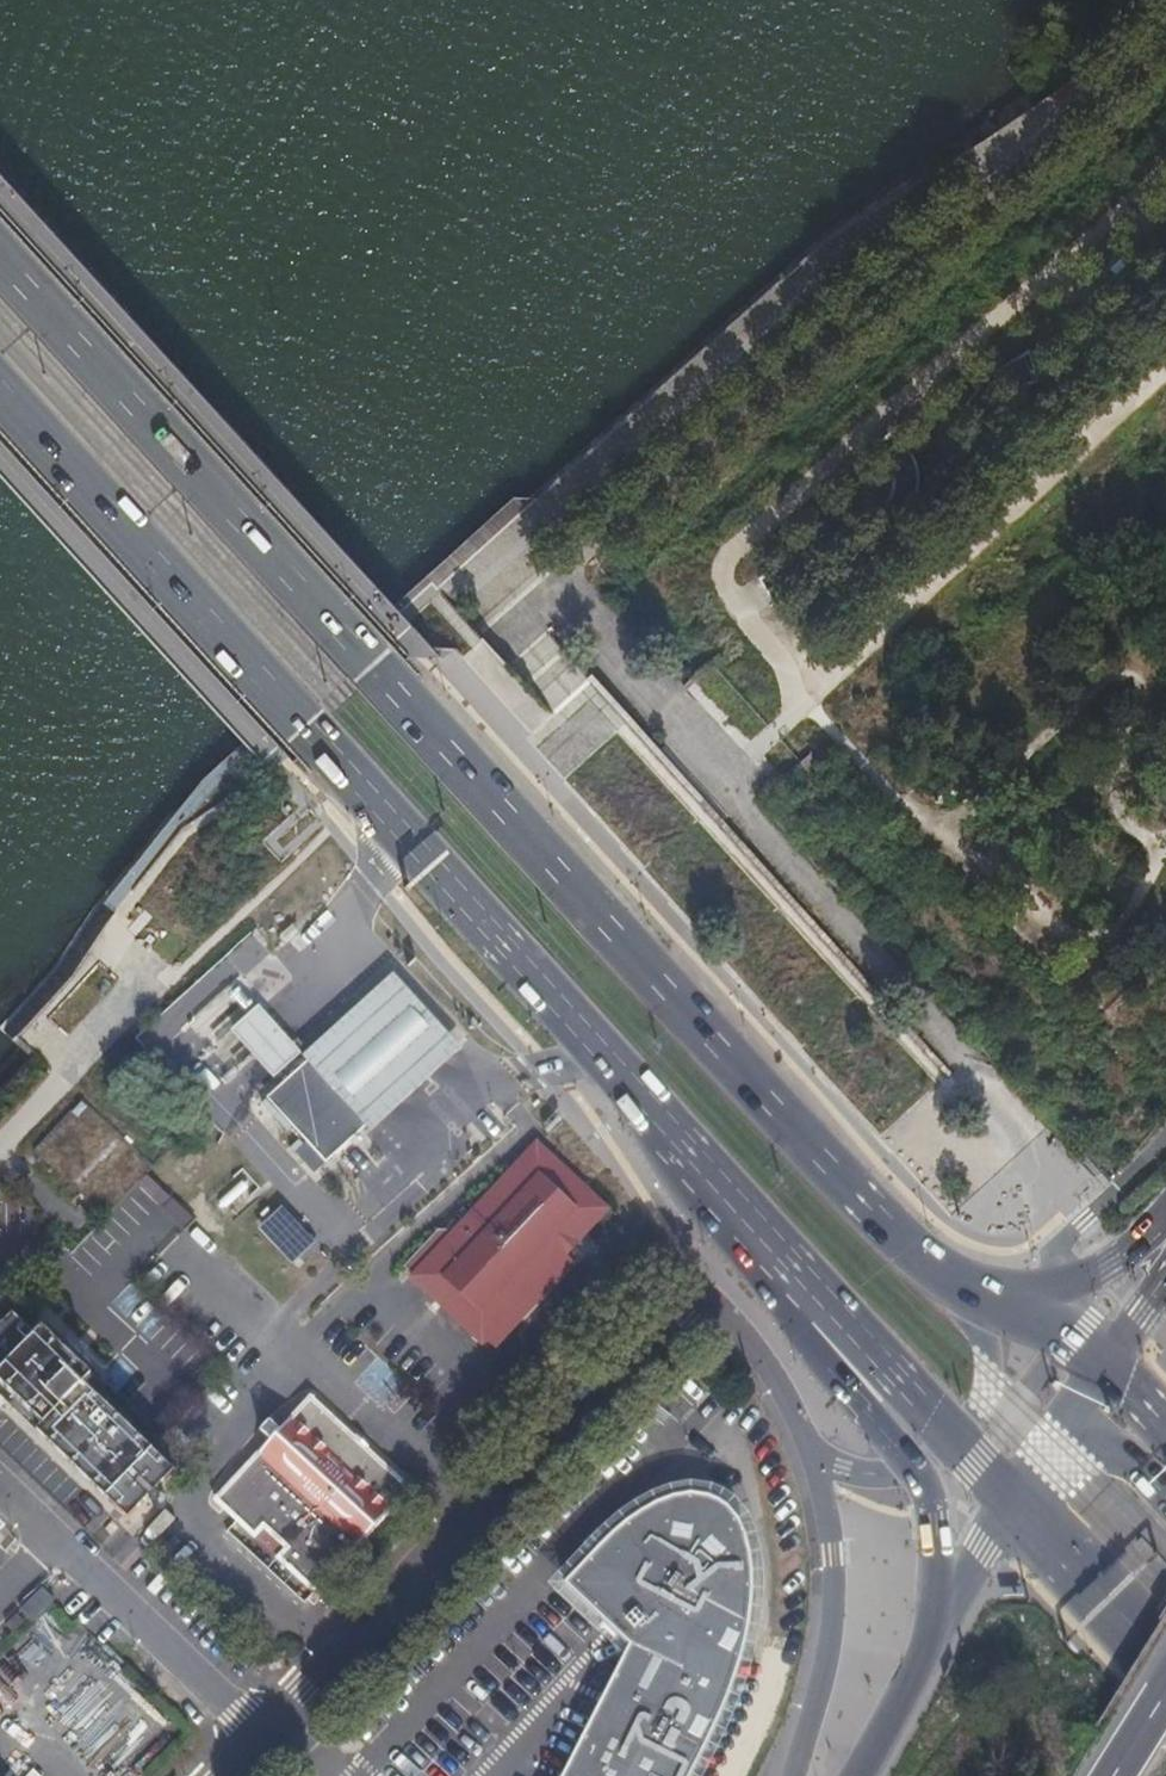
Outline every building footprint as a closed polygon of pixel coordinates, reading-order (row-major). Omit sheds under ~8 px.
[(1029,358),(1026,359),(1034,390),(1037,389),(1029,358)] [(1020,394),(1034,390),(1026,359),(996,377),(1001,386),(994,391),(987,398),(980,391),(959,420),(990,430),(1003,403),(1020,394)] [(990,430),(959,420),(958,422),(989,433),(990,430)] [(870,461),(878,467),(901,444),(896,437),(870,461)] [(915,468),(901,444),(878,467),(885,474),(892,483),(893,489),(893,497),(888,509),(909,518),(916,503),(919,490),(919,481),(915,468)] [(888,509),(887,511),(908,519),(909,518),(888,509)] [(797,554),(796,555),(810,562),(811,561),(797,554)] [(758,587),(773,611),(780,606),(765,584),(758,587)] [(360,1005),(302,1058),(306,1062),(366,1128),(370,1132),(430,1078),(461,1049),(393,975),(360,1005)] [(273,1081),(302,1057),(288,1040),(268,1018),(259,1007),(232,1030),(240,1041),(261,1066),(273,1081)] [(366,1128),(306,1062),(265,1100),(304,1144),(293,1154),(312,1175),(366,1128)] [(144,1174),(152,1166),(81,1098),(32,1150),(79,1193),(68,1203),(75,1210),(78,1206),(91,1219),(98,1211),(104,1217),(144,1174)] [(591,1193),(540,1145),(455,1235),(448,1228),(439,1228),(406,1265),(466,1322),(469,1320),(497,1346),(575,1262),(560,1247),(572,1233),(576,1237),(602,1208),(589,1196),(591,1193)] [(0,1323),(0,1380),(43,1423),(36,1430),(128,1517),(174,1469),(84,1380),(91,1373),(41,1325),(34,1332),(12,1311),(0,1323)] [(359,1544),(413,1486),(313,1393),(258,1452),(214,1500),(237,1520),(228,1530),(305,1601),(359,1544)] [(704,1740),(719,1707),(733,1675),(738,1662),(741,1645),(747,1617),(750,1594),(751,1589),(750,1579),(750,1569),(748,1554),(747,1543),(745,1534),(743,1527),(739,1519),(736,1514),(731,1508),(725,1503),(719,1499),(712,1496),(700,1493),(683,1495),(671,1497),(659,1501),(642,1510),(631,1517),(618,1527),(564,1582),(629,1645),(561,1775),(686,1775),(704,1740)] [(7,1624),(13,1630),(22,1622),(16,1615),(7,1624)]
